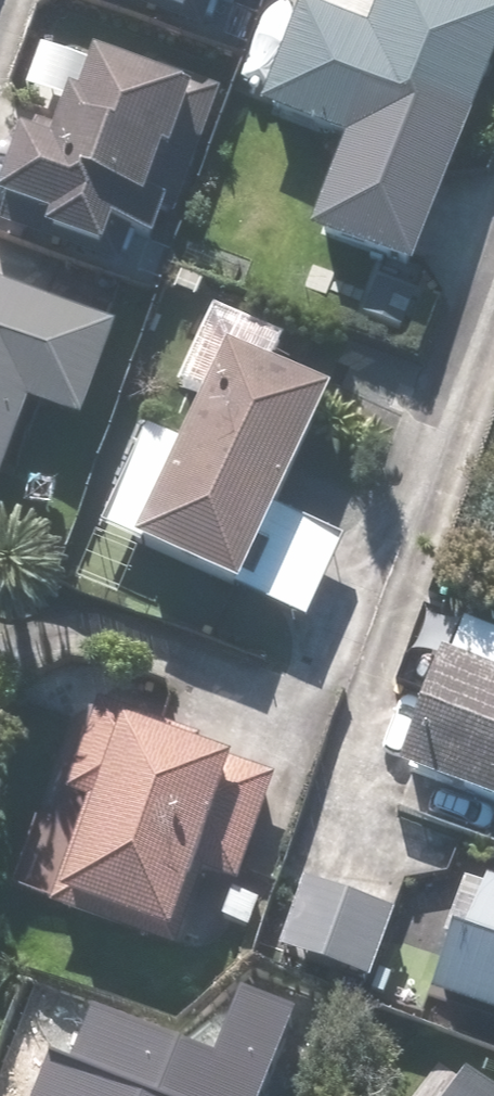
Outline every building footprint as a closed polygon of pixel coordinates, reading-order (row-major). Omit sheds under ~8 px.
[(217,57),(241,0),(80,0),(217,57)] [(291,17),(255,111),(333,142),(293,245),(393,284),(493,26),(493,17),(450,0),(370,0),(354,41),(291,17)] [(30,51),(13,97),(49,110),(40,134),(20,127),(8,160),(0,181),(0,239),(143,291),(213,99),(137,71),(133,83),(74,61),(72,67),(30,51)] [(14,413),(64,433),(102,338),(0,297),(0,449),(14,413)] [(330,550),(260,518),(313,401),(212,355),(171,447),(136,431),(89,535),(124,551),(121,557),(222,602),(224,596),(295,628),(330,550)] [(493,820),(493,689),(487,687),(493,670),(493,637),(459,623),(441,669),(416,659),(401,698),(412,702),(384,777),(493,820)] [(57,800),(77,808),(35,918),(149,961),(223,765),(90,714),(57,800)] [(382,923),(294,884),(264,952),(352,991),(382,923)] [(452,948),(429,939),(408,994),(493,1026),(493,890),(477,884),(452,948)] [(31,1095),(34,1095),(254,1095),(290,1021),(247,1000),(221,1055),(98,997),(70,1056),(53,1048),(31,1095)] [(451,1078),(417,1053),(385,1095),(475,1095),(451,1078)]
